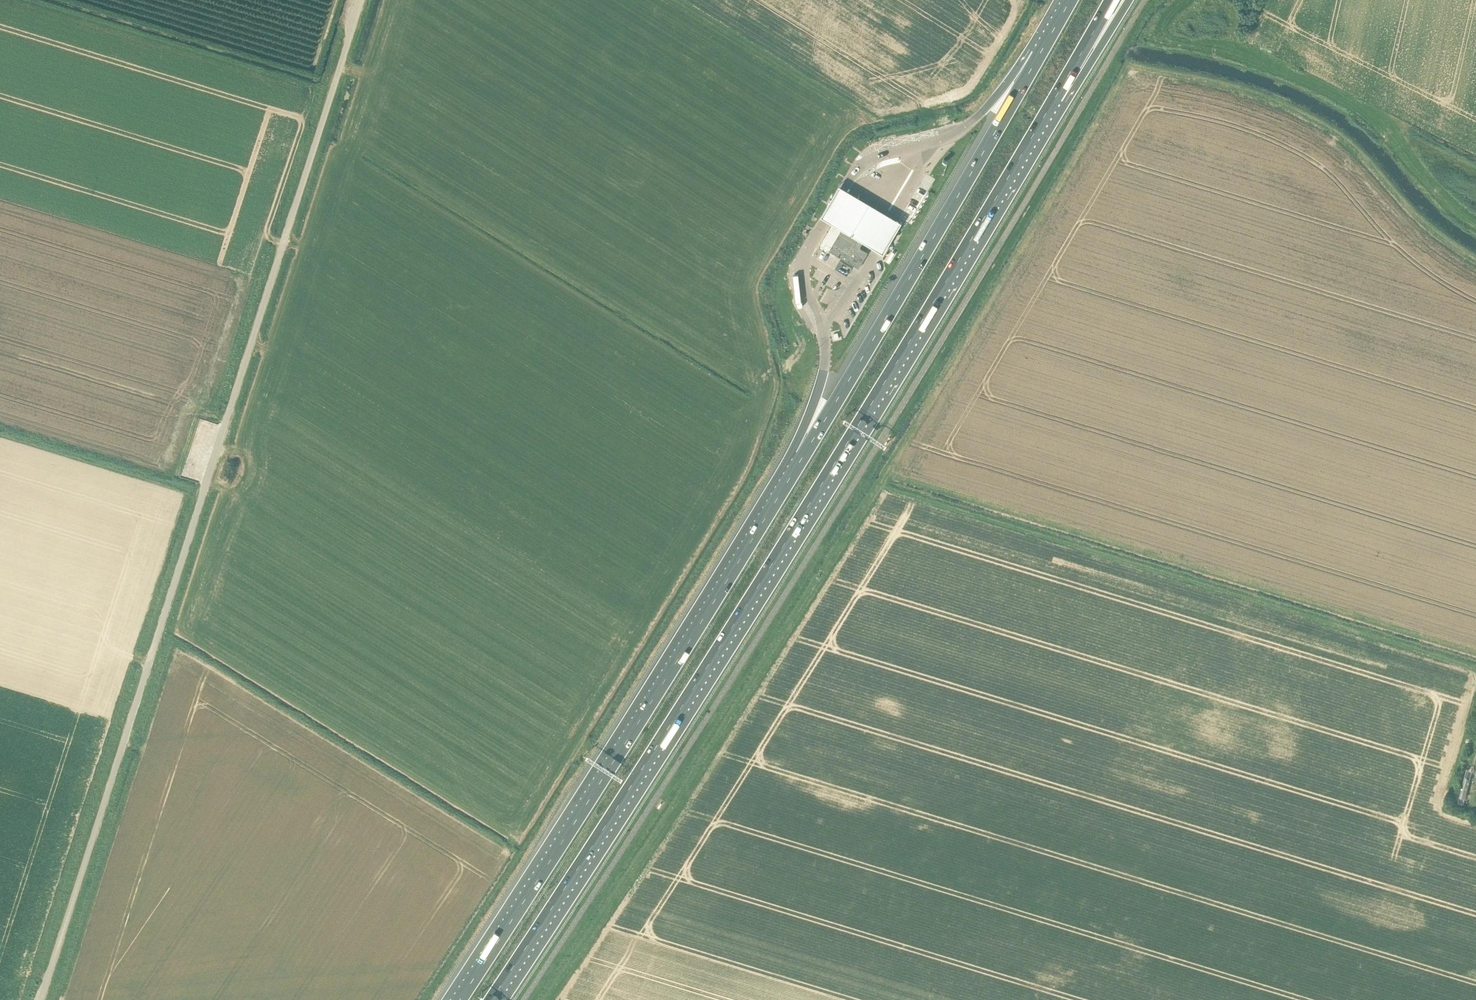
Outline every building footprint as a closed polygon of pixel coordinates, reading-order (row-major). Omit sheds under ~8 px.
[(900,222),(838,185),(820,216),(882,253),(900,222)] [(864,239),(843,226),(835,221),(821,245),(859,267),(868,252),(860,247),(864,239)] [(1465,798),(1470,779),(1465,775),(1459,796),(1465,798)]
